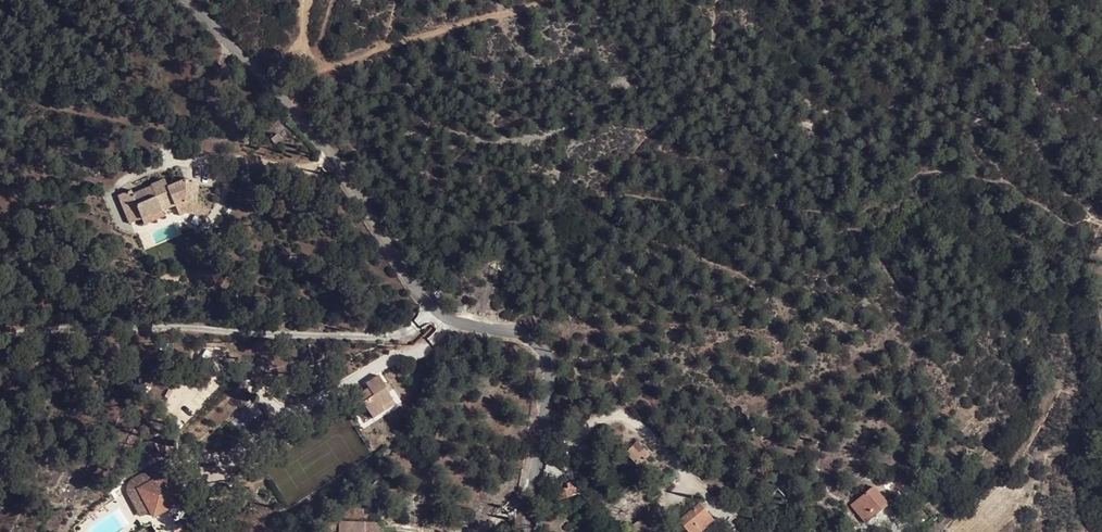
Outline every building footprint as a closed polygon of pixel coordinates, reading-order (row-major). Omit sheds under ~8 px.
[(278,133),(270,139),(275,145),(282,139),(278,133)] [(141,219),(143,224),(164,215),(163,211),(184,201),(196,203),(198,182),(185,180),(168,187),(165,180),(151,185),(151,187),(131,195),(141,219)] [(141,219),(131,195),(130,191),(118,195),(129,223),(141,219)] [(464,308),(456,304),(454,310),(461,313),(464,308)] [(384,386),(385,385),(378,374),(366,383),(368,388),(349,401),(356,412),(365,406),(373,418),(384,410),(382,406),(393,399),(388,392),(384,386)] [(388,383),(385,385),(384,386),(388,392),(393,389),(388,383)] [(395,403),(393,399),(382,406),(384,410),(395,403)] [(645,460),(651,455),(638,442),(626,452),(636,463),(643,457),(645,460)] [(565,471),(569,469),(552,449),(548,453),(548,459),(565,471)] [(156,479),(138,489),(153,517),(149,519),(156,531),(169,531),(200,515),(187,489),(182,491),(172,471),(161,476),(162,479),(157,482),(156,479)] [(378,479),(371,488),(378,493),(384,483),(378,479)] [(581,503),(592,499),(577,479),(575,480),(575,482),(578,494),(581,503)] [(555,501),(578,494),(575,482),(568,484),(569,488),(552,493),(555,501)] [(866,524),(884,509),(889,504),(874,487),(874,488),(851,506),(866,524)] [(889,504),(884,509),(895,523),(906,514),(894,500),(889,504)] [(713,519),(701,504),(680,521),(689,531),(697,531),(713,519)] [(713,519),(697,531),(702,531),(715,522),(713,519)] [(641,520),(630,528),(633,531),(651,531),(641,520)] [(339,521),(339,531),(382,531),(382,522),(339,521)]
